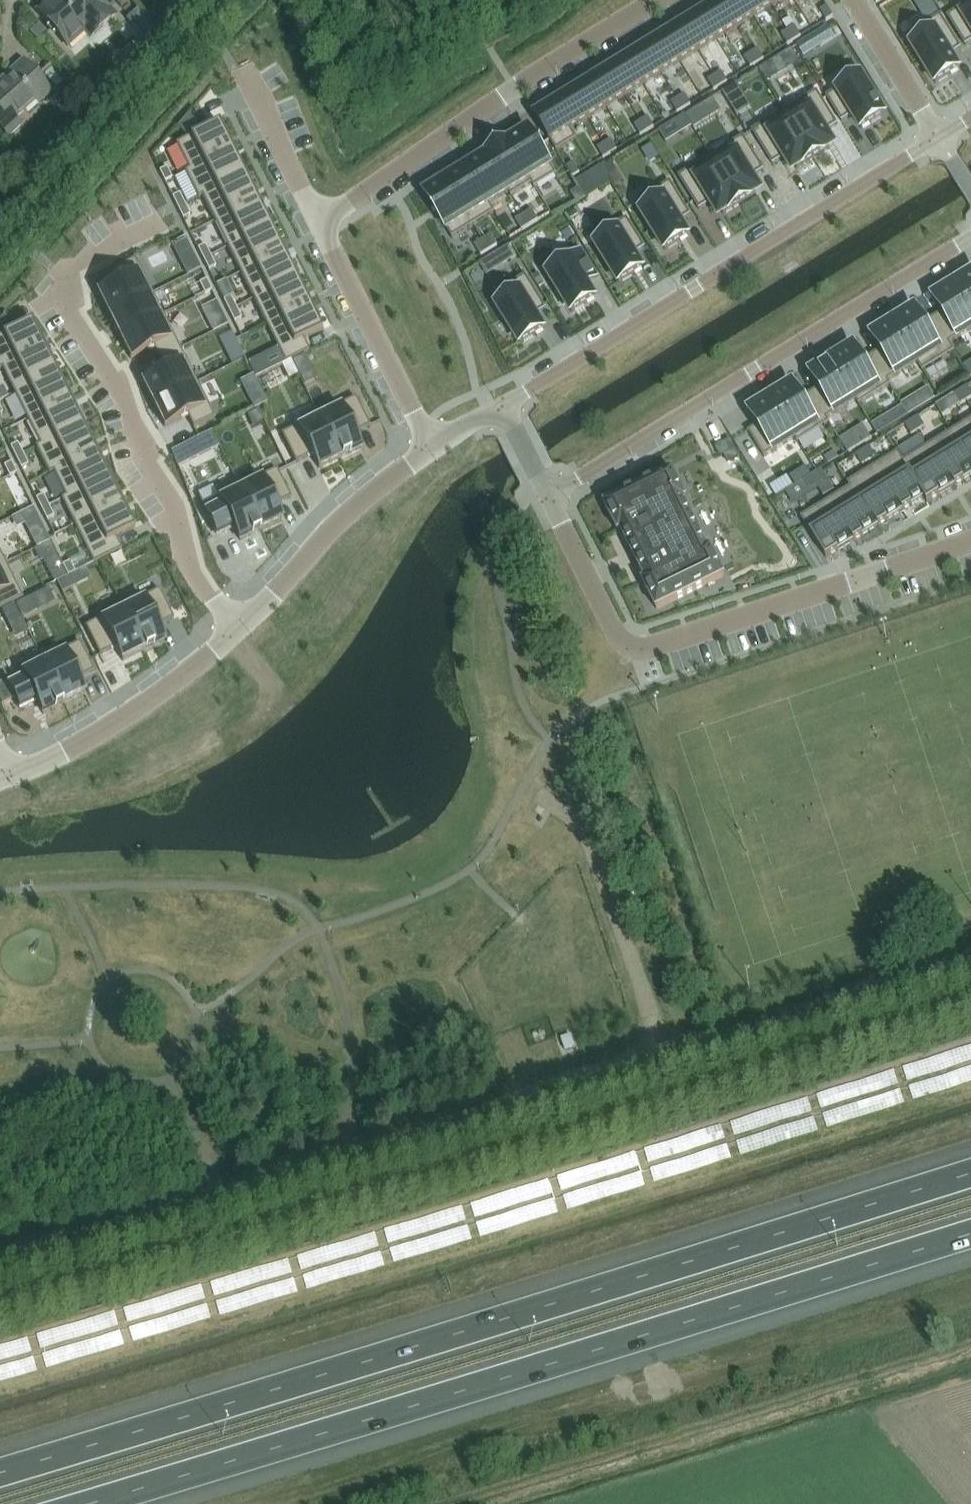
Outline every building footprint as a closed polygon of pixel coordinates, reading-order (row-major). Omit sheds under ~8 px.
[(37,12),(63,41),(80,27),(89,37),(115,14),(109,8),(112,6),(107,0),(50,0),(37,12)] [(744,0),(720,0),(719,1),(735,28),(754,16),(744,0)] [(769,0),(744,0),(754,16),(772,5),(769,0)] [(735,28),(719,1),(701,12),(717,39),(735,28)] [(947,16),(965,45),(970,41),(970,1),(947,16)] [(827,6),(820,10),(826,20),(826,21),(833,16),(827,6)] [(138,9),(127,19),(139,33),(151,47),(162,37),(150,23),(138,9)] [(717,39),(701,12),(682,24),(699,50),(717,39)] [(170,15),(158,26),(165,34),(177,23),(170,15)] [(940,15),(907,36),(935,83),(958,69),(950,55),(961,48),(940,15)] [(699,50),(682,24),(664,35),(680,62),(699,50)] [(795,26),(788,30),(794,40),(801,36),(795,26)] [(788,30),(781,34),(787,44),(787,45),(794,40),(788,30)] [(680,62),(664,35),(645,46),(662,73),(680,62)] [(814,35),(797,46),(803,56),(821,45),(814,35)] [(662,73),(645,46),(627,58),(643,84),(662,73)] [(758,48),(751,53),(757,63),(764,59),(758,48)] [(751,53),(744,57),(750,67),(757,63),(751,53)] [(643,84),(627,58),(609,69),(625,96),(643,84)] [(3,129),(9,136),(21,125),(15,118),(35,100),(38,103),(50,92),(22,61),(0,81),(0,126),(3,129)] [(625,96),(609,69),(590,80),(607,107),(625,96)] [(721,71),(714,76),(721,86),(727,81),(721,71)] [(714,76),(707,80),(714,90),(721,86),(714,76)] [(860,76),(826,96),(842,121),(853,114),(862,129),(884,115),(860,76)] [(607,107),(590,80),(572,92),(588,118),(607,107)] [(735,84),(722,92),(727,101),(741,93),(735,84)] [(817,91),(785,111),(814,158),(830,148),(826,142),(831,138),(827,131),(837,124),(817,91)] [(588,118),(572,92),(553,103),(570,130),(571,129),(588,118)] [(684,94),(678,98),(684,108),(691,104),(684,94)] [(678,98),(671,102),(677,112),(677,113),(684,108),(678,98)] [(713,99),(703,105),(711,117),(721,112),(713,99)] [(570,130),(553,103),(534,115),(557,151),(577,139),(571,129),(570,130)] [(785,111),(752,131),(773,164),(783,158),(788,165),(793,162),(797,169),(814,158),(785,111)] [(685,115),(676,120),(683,132),(692,126),(685,115)] [(187,117),(177,129),(185,136),(195,124),(187,117)] [(648,117),(641,121),(647,131),(654,127),(648,117)] [(641,121),(634,125),(640,135),(647,131),(641,121)] [(218,122),(175,143),(188,169),(189,170),(232,149),(218,122)] [(507,140),(506,140),(532,183),(534,188),(556,174),(551,166),(528,128),(526,130),(523,126),(511,133),(514,137),(508,141),(507,140)] [(743,136),(711,156),(740,204),(757,194),(752,187),(758,184),(753,176),(764,170),(743,136)] [(492,149),(486,153),(509,191),(509,192),(511,196),(532,183),(506,140),(504,141),(502,137),(490,145),(492,149)] [(611,139),(604,143),(610,154),(617,149),(611,139)] [(604,143),(597,148),(603,158),(610,154),(604,143)] [(188,169),(184,171),(198,199),(202,197),(202,196),(244,174),(232,149),(189,170),(188,169)] [(486,154),(466,166),(489,204),(490,203),(509,192),(509,191),(486,153),(485,153),(486,154)] [(711,156),(679,176),(699,209),(709,203),(714,210),(720,207),(724,214),(740,204),(711,156)] [(573,162),(566,167),(572,177),(579,173),(579,172),(573,162)] [(466,166),(446,179),(474,225),(495,212),(490,203),(489,204),(466,166)] [(601,166),(595,170),(605,186),(611,183),(601,166)] [(166,168),(159,171),(164,182),(172,178),(166,168)] [(618,172),(609,178),(614,186),(624,180),(618,172)] [(244,174),(202,196),(202,197),(214,221),(257,200),(244,174)] [(446,179),(424,192),(452,238),(474,225),(446,179)] [(670,181),(636,202),(665,250),(688,236),(679,222),(690,215),(670,181)] [(579,188),(571,193),(577,203),(585,198),(579,188)] [(179,193),(172,197),(177,208),(185,204),(179,193)] [(257,200),(214,221),(227,247),(270,226),(257,200)] [(185,204),(177,208),(183,219),(190,215),(185,204)] [(532,210),(524,215),(530,225),(538,220),(532,210)] [(524,215),(516,220),(522,230),(530,225),(524,215)] [(627,218),(593,239),(620,283),(642,269),(634,254),(645,247),(627,218)] [(270,226),(227,247),(240,273),(283,252),(270,226)] [(491,235),(483,240),(489,250),(498,245),(497,245),(491,235)] [(185,238),(172,245),(177,256),(191,249),(185,238)] [(483,240),(475,245),(481,255),(489,250),(483,240)] [(205,245),(197,249),(203,259),(210,256),(205,245)] [(507,246),(497,253),(503,263),(513,257),(507,247),(507,246)] [(579,248),(545,268),(558,289),(554,291),(563,305),(567,303),(572,312),(595,298),(586,284),(597,277),(579,248)] [(283,252),(240,273),(253,299),(296,277),(283,252)] [(210,256),(203,259),(208,270),(215,267),(210,256)] [(120,281),(97,292),(109,315),(152,293),(135,258),(114,269),(120,281)] [(518,291),(497,304),(521,343),(544,329),(535,315),(546,308),(526,275),(513,283),(518,291)] [(955,285),(970,310),(970,275),(955,285)] [(296,277),(253,299),(266,325),(309,303),(296,277)] [(206,280),(199,283),(204,294),(212,291),(206,280)] [(933,317),(949,343),(950,343),(970,329),(970,310),(955,285),(938,295),(942,302),(937,305),(942,312),(933,317)] [(152,293),(109,315),(119,336),(163,315),(152,293)] [(230,297),(223,300),(229,311),(236,308),(230,297)] [(217,301),(201,308),(207,320),(222,312),(217,301)] [(309,303),(266,325),(285,363),(290,361),(309,351),(303,339),(322,330),(309,303)] [(236,308),(229,311),(234,322),(241,318),(236,308)] [(911,312),(894,323),(918,362),(917,362),(922,371),(955,351),(950,343),(949,343),(933,317),(924,323),(920,316),(915,319),(911,312)] [(163,315),(119,336),(130,359),(153,348),(159,359),(180,349),(163,315)] [(0,336),(0,370),(2,369),(1,368),(44,347),(31,320),(0,336)] [(880,350),(872,355),(888,381),(888,380),(917,362),(918,362),(894,323),(877,333),(881,340),(876,343),(880,350)] [(44,347),(1,368),(2,369),(14,394),(57,373),(44,347)] [(165,371),(142,382),(153,404),(197,383),(180,349),(159,359),(165,371)] [(850,350),(833,360),(857,400),(856,400),(859,404),(891,384),(888,380),(888,381),(872,355),(863,360),(859,353),(854,357),(850,350)] [(304,355),(291,362),(296,370),(309,363),(304,355)] [(819,388),(810,393),(826,419),(827,418),(856,400),(857,400),(833,360),(816,371),(820,378),(815,381),(819,388)] [(285,363),(281,365),(288,380),(297,375),(290,361),(285,363)] [(257,363),(250,367),(255,378),(262,374),(257,363)] [(57,373),(14,394),(27,420),(70,398),(57,373)] [(197,383),(153,404),(164,427),(187,416),(193,428),(214,418),(197,383)] [(961,390),(967,400),(970,397),(970,392),(967,386),(961,390)] [(788,388),(771,398),(796,437),(795,438),(797,442),(830,422),(827,418),(826,419),(810,393),(802,398),(798,391),(793,394),(788,388)] [(961,390),(954,394),(960,404),(967,400),(961,390)] [(263,395),(250,402),(254,409),(267,403),(263,395)] [(338,402),(316,413),(318,418),(319,417),(340,459),(360,448),(354,435),(370,426),(355,397),(339,405),(338,402)] [(70,398),(27,420),(39,445),(40,445),(83,424),(70,398)] [(758,425),(748,431),(764,457),(795,438),(796,437),(771,398),(754,408),(759,415),(754,418),(758,425)] [(912,399),(902,405),(908,415),(919,409),(912,399)] [(902,405),(891,412),(897,422),(908,415),(902,405)] [(918,416),(912,420),(918,430),(925,426),(918,416)] [(300,425),(281,434),(296,463),(312,455),(319,469),(340,459),(319,417),(318,418),(300,426),(300,425)] [(952,431),(970,462),(970,419),(952,431)] [(912,420),(905,424),(911,434),(918,430),(912,420)] [(39,445),(35,447),(49,474),(53,472),(53,471),(96,450),(83,424),(40,445),(39,445)] [(927,446),(952,486),(955,484),(955,485),(964,479),(963,479),(970,474),(970,462),(952,431),(927,446)] [(851,432),(839,440),(847,453),(859,446),(851,432)] [(184,447),(171,453),(178,469),(191,462),(210,452),(220,448),(212,433),(203,437),(184,447)] [(730,439),(715,447),(720,456),(735,449),(730,439)] [(17,443),(10,447),(15,457),(23,454),(17,443)] [(869,446),(863,450),(869,460),(876,456),(869,446)] [(904,460),(903,461),(924,496),(924,497),(927,502),(939,495),(939,494),(952,486),(927,446),(904,460)] [(96,450),(53,471),(53,472),(65,496),(65,497),(108,475),(96,450)] [(863,450),(856,455),(862,465),(869,460),(863,450)] [(834,451),(824,458),(828,465),(839,458),(834,451)] [(898,451),(873,467),(900,511),(903,509),(903,510),(912,505),(911,504),(924,497),(924,496),(903,461),(904,460),(898,451)] [(23,454),(15,457),(21,468),(28,465),(23,454)] [(11,462),(4,466),(9,477),(16,473),(11,462)] [(806,466),(790,475),(796,484),(804,480),(810,475),(811,475),(806,466)] [(873,467),(847,483),(850,487),(851,486),(875,526),(878,524),(879,525),(887,520),(887,519),(900,511),(873,467)] [(239,484),(238,484),(261,530),(282,520),(275,506),(291,498),(276,469),(260,477),(259,474),(239,484)] [(672,470),(604,504),(618,532),(621,530),(645,580),(643,581),(657,609),(725,575),(711,547),(708,549),(683,499),(686,498),(672,470)] [(811,475),(810,475),(816,486),(823,481),(817,471),(811,475)] [(65,496),(61,498),(74,525),(121,501),(108,475),(65,497),(65,496)] [(810,475),(804,480),(810,490),(816,486),(810,475)] [(218,498),(202,506),(217,535),(233,527),(240,540),(261,530),(238,484),(239,484),(237,480),(215,491),(218,498)] [(850,487),(826,501),(851,541),(854,540),(863,535),(862,534),(875,526),(851,486),(850,487)] [(43,495),(36,498),(41,509),(48,506),(43,495)] [(121,501),(74,525),(93,563),(122,549),(117,540),(116,538),(134,528),(121,501)] [(826,501),(801,517),(826,558),(838,550),(838,549),(851,541),(826,501)] [(48,506),(41,509),(46,520),(54,516),(48,506)] [(33,507),(20,514),(25,524),(37,548),(50,541),(48,538),(33,507)] [(69,562),(62,565),(68,576),(70,575),(75,572),(69,562)] [(0,566),(0,610),(23,598),(5,563),(0,566)] [(68,576),(56,582),(62,593),(76,586),(70,575),(68,576)] [(124,609),(123,609),(143,651),(164,640),(157,627),(174,619),(159,589),(140,599),(141,600),(124,609)] [(31,597),(15,605),(21,617),(37,609),(31,597)] [(101,618),(85,626),(99,656),(116,648),(122,661),(143,651),(123,609),(124,609),(119,600),(97,611),(101,618)] [(44,661),(43,662),(64,703),(85,693),(78,679),(94,671),(79,642),(61,651),(62,653),(54,657),(44,661)] [(6,677),(5,677),(20,708),(36,700),(43,714),(64,703),(43,662),(44,661),(40,653),(18,664),(22,671),(9,677),(7,678),(6,677)] [(0,681),(0,700),(1,703),(14,697),(5,679),(0,681)]
